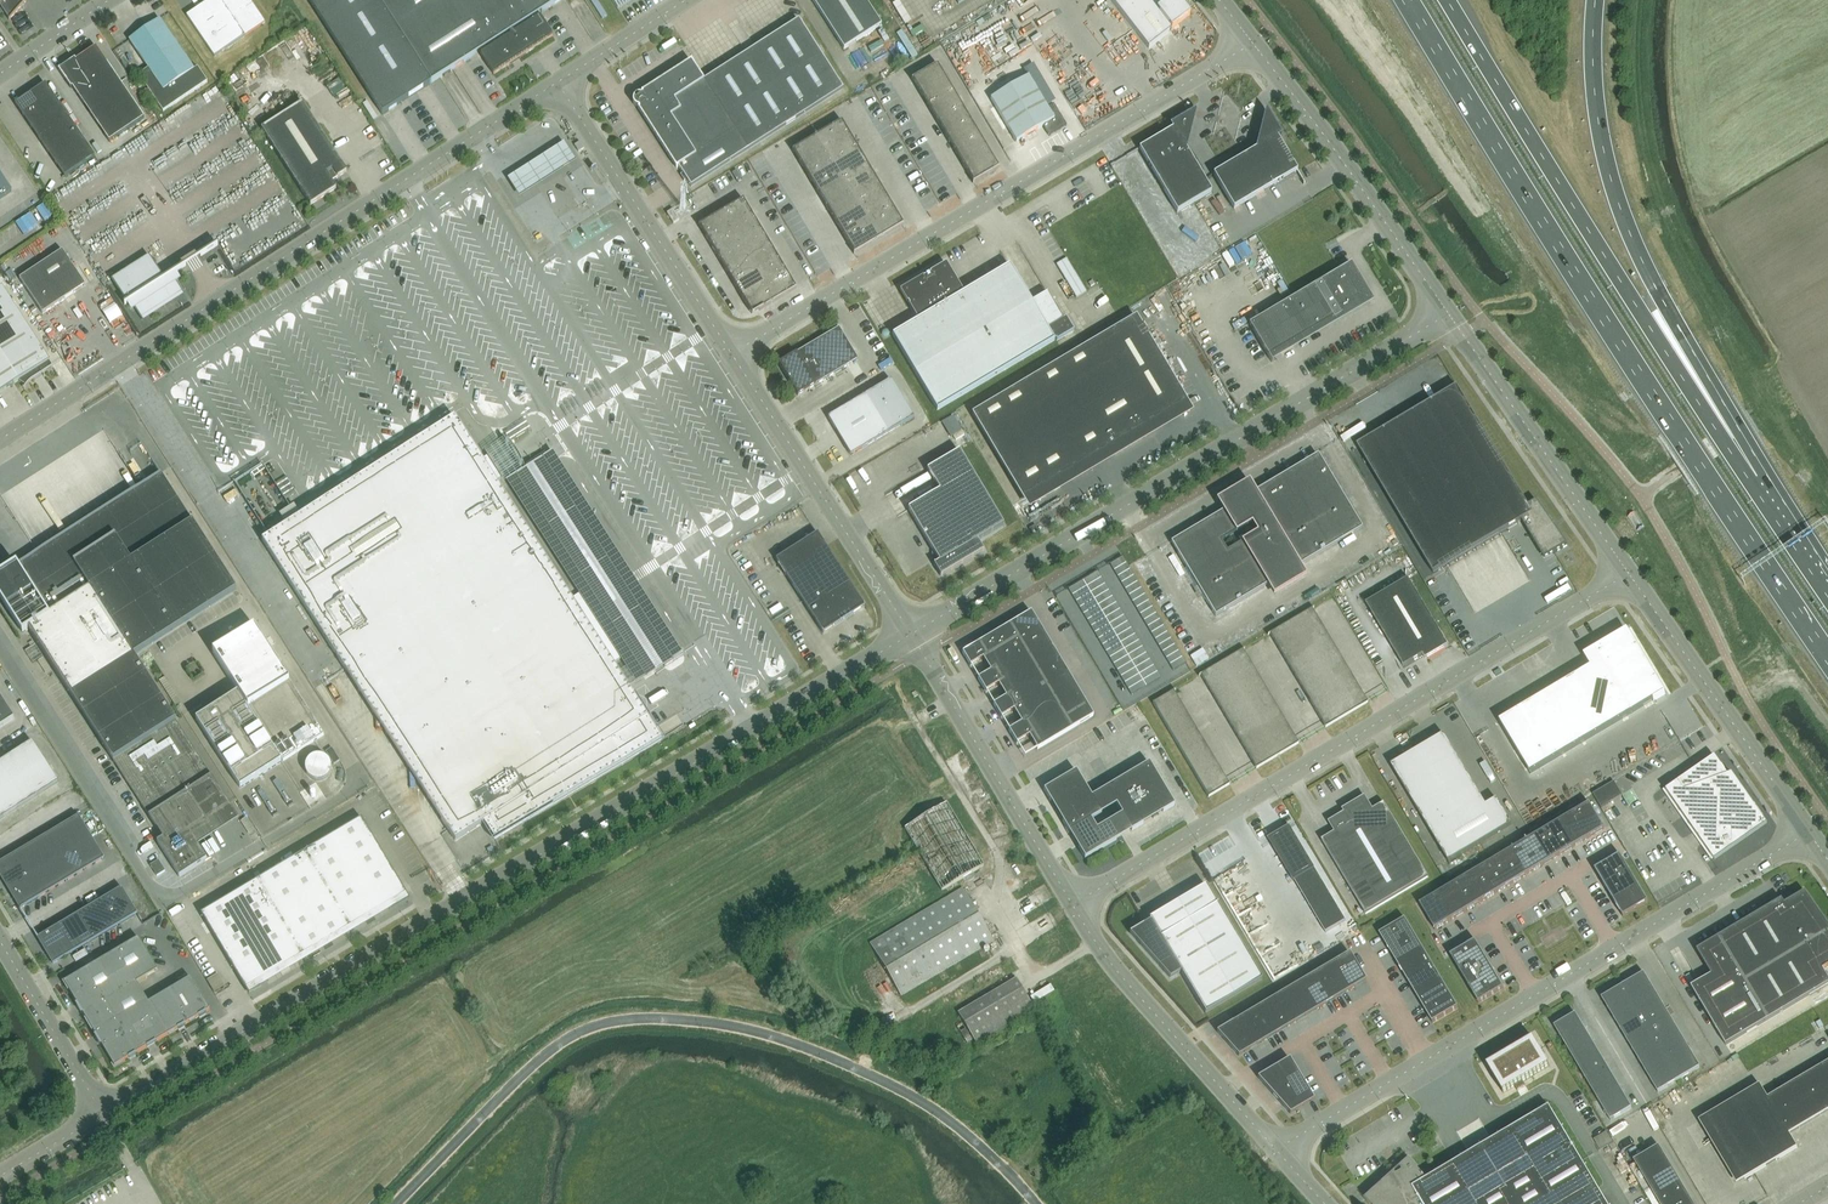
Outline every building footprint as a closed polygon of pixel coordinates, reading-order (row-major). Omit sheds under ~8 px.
[(9,20),(11,18),(18,11),(21,7),(27,1),(26,1),(25,0),(0,0),(0,6),(9,20)] [(214,57),(265,22),(250,0),(210,0),(187,16),(214,57)] [(539,15),(562,0),(308,0),(382,115),(479,53),(494,75),(553,37),(539,15)] [(844,50),(881,26),(865,0),(812,0),(844,50)] [(1190,17),(1176,0),(1110,0),(1148,49),(1169,33),(1171,31),(1190,17)] [(129,40),(149,69),(140,75),(164,111),(208,81),(199,67),(194,70),(160,20),(129,40)] [(633,100),(633,101),(633,103),(634,105),(635,106),(636,107),(638,108),(639,109),(638,109),(676,169),(678,168),(691,187),(843,89),(799,20),(704,81),(691,61),(641,93),(642,94),(641,94),(639,94),(637,95),(636,95),(634,97),(633,98),(633,100)] [(910,62),(922,54),(910,35),(906,38),(908,41),(900,45),(910,62)] [(75,59),(59,70),(71,89),(73,88),(109,142),(144,118),(96,47),(76,61),(75,59)] [(920,93),(945,78),(938,66),(938,65),(912,80),(912,81),(913,81),(914,82),(919,89),(918,89),(920,93)] [(1028,77),(991,99),(1016,142),(1043,126),(1049,136),(1067,126),(1054,104),(1047,108),(1028,77)] [(929,108),(954,93),(945,78),(920,93),(922,97),(923,96),(927,104),(929,108)] [(64,178),(95,157),(45,85),(15,105),(64,178)] [(937,122),(962,108),(954,93),(929,108),(931,111),(932,111),(936,118),(935,119),(937,122)] [(302,103),(261,129),(310,205),(336,189),(332,182),(347,172),(302,103)] [(946,137),(971,122),(962,108),(937,122),(940,126),(945,133),(944,133),(946,137)] [(1255,150),(1213,175),(1234,209),(1297,172),(1304,184),(1303,184),(1304,185),(1305,184),(1278,138),(1281,135),(1266,109),(1255,150)] [(1172,129),(1127,156),(1127,158),(1128,157),(1139,150),(1177,213),(1212,192),(1186,150),(1196,110),(1170,125),(1173,129),(1172,129)] [(842,121),(817,136),(826,151),(850,137),(842,123),(843,122),(842,121)] [(955,152),(980,137),(971,122),(946,137),(948,141),(949,140),(953,147),(953,148),(955,152)] [(817,136),(792,151),(793,152),(802,166),(826,151),(817,136)] [(850,137),(826,151),(835,166),(859,151),(850,137)] [(965,168),(990,154),(980,137),(955,152),(957,155),(958,155),(962,162),(961,162),(965,168)] [(567,142),(510,177),(520,196),(577,159),(567,142)] [(574,145),(579,152),(584,149),(580,142),(574,145)] [(802,166),(810,180),(835,166),(826,151),(802,166)] [(859,151),(835,166),(844,181),(868,166),(859,151)] [(999,168),(998,168),(990,154),(965,168),(968,174),(969,174),(973,181),(972,181),(973,183),(973,184),(999,168)] [(819,195),(844,181),(835,166),(810,180),(819,195)] [(868,166),(844,181),(852,195),(877,181),(868,166)] [(12,191),(0,173),(0,200),(12,191)] [(819,195),(828,210),(852,195),(844,181),(819,195)] [(877,181),(852,195),(861,210),(885,196),(877,181)] [(837,225),(861,210),(852,195),(828,210),(837,225)] [(885,196),(861,210),(870,225),(894,211),(885,196)] [(721,213),(729,226),(751,213),(749,210),(748,210),(744,203),(744,201),(744,200),(721,213)] [(667,214),(674,224),(680,220),(673,210),(667,214)] [(837,225),(846,239),(870,225),(861,210),(837,225)] [(894,211),(870,225),(879,240),(904,225),(903,224),(902,224),(894,211)] [(730,229),(729,226),(721,213),(699,227),(700,227),(701,229),(701,228),(706,235),(705,236),(708,241),(730,229)] [(729,226),(730,229),(738,241),(759,228),(757,224),(756,225),(752,218),(753,217),(751,213),(729,226)] [(854,255),(879,240),(870,225),(846,239),(854,253),(853,254),(854,255)] [(738,241),(740,245),(746,256),(768,243),(766,239),(765,239),(761,232),(762,232),(759,228),(738,241)] [(740,245),(738,241),(730,229),(708,241),(712,247),(713,247),(717,254),(716,254),(718,258),(740,245)] [(749,260),(755,270),(777,257),(775,254),(774,254),(770,247),(770,246),(768,243),(746,256),(749,260)] [(142,318),(182,292),(183,293),(175,279),(175,280),(172,275),(218,245),(217,244),(164,278),(151,258),(150,259),(114,282),(113,282),(126,303),(124,304),(125,305),(130,301),(133,306),(142,319),(142,318)] [(749,260),(746,256),(740,245),(718,258),(721,262),(726,269),(725,269),(727,273),(749,260)] [(86,286),(62,251),(20,279),(43,314),(86,286)] [(758,275),(765,287),(787,274),(783,268),(783,269),(778,262),(779,261),(777,257),(755,270),(758,275)] [(734,284),(736,287),(758,275),(755,270),(749,260),(727,273),(729,277),(730,276),(734,283),(734,284)] [(917,320),(892,335),(937,411),(1054,341),(1056,340),(1057,341),(1074,331),(1066,318),(1063,320),(1051,299),(1051,300),(1054,305),(1038,314),(1009,266),(963,293),(962,290),(946,264),(930,274),(901,291),(910,305),(909,306),(917,320)] [(1273,362),(1271,358),(1369,301),(1361,288),(1355,292),(1351,285),(1360,280),(1359,278),(1351,264),(1249,325),(1272,363),(1273,362)] [(766,289),(774,302),(797,289),(796,288),(795,288),(795,287),(794,287),(790,280),(787,274),(765,287),(766,289)] [(742,298),(744,302),(766,289),(765,287),(758,275),(736,287),(738,291),(739,291),(743,298),(742,298)] [(0,289),(0,393),(18,381),(25,386),(24,389),(25,388),(26,386),(27,385),(28,384),(29,382),(31,381),(32,380),(53,366),(38,343),(2,287),(0,289)] [(760,311),(774,302),(766,289),(744,302),(746,305),(748,307),(759,310),(760,311)] [(1179,392),(1185,403),(1186,402),(1136,318),(973,415),(1023,499),(1110,447),(1113,453),(1151,430),(1142,414),(1179,392)] [(816,385),(858,360),(839,328),(797,353),(779,364),(787,378),(789,377),(791,380),(789,381),(798,396),(816,385)] [(600,380),(587,388),(594,399),(606,390),(600,380)] [(861,449),(861,450),(913,418),(890,380),(828,418),(836,431),(837,430),(843,440),(842,441),(844,445),(851,456),(857,452),(857,451),(861,449)] [(1458,387),(1358,447),(1433,572),(1434,574),(1522,522),(1545,560),(1555,554),(1568,546),(1537,502),(1529,507),(1458,387)] [(574,397),(561,406),(568,416),(581,407),(574,397)] [(613,664),(618,662),(611,650),(584,608),(576,597),(572,600),(496,482),(504,477),(497,466),(490,455),(482,460),(455,417),(262,541),(455,841),(484,823),(494,839),(662,739),(643,711),(613,664)] [(525,420),(505,432),(511,442),(531,430),(525,420)] [(977,541),(1004,525),(959,451),(927,471),(940,491),(908,510),(939,562),(935,565),(935,564),(934,565),(941,577),(984,551),(977,541)] [(551,452),(506,482),(638,684),(683,655),(551,452)] [(1215,616),(1267,585),(1273,596),(1307,576),(1300,565),(1362,528),(1318,455),(1256,492),(1249,481),(1216,501),(1223,511),(1171,542),(1215,616)] [(29,629),(113,761),(176,721),(134,656),(236,591),(162,474),(161,475),(20,566),(19,566),(18,566),(19,567),(0,578),(0,598),(23,633),(29,629)] [(865,607),(817,533),(776,560),(823,634),(825,630),(861,607),(865,607)] [(703,539),(690,548),(697,558),(710,549),(703,539)] [(1123,557),(1111,565),(1114,571),(1127,563),(1123,557)] [(1127,563),(1114,571),(1118,577),(1130,570),(1127,563)] [(1130,570),(1118,577),(1122,583),(1134,576),(1130,570)] [(1098,572),(1086,579),(1090,585),(1102,578),(1098,572)] [(1134,576),(1122,583),(1125,590),(1138,582),(1134,576)] [(1090,585),(1087,587),(1091,593),(1105,585),(1102,578),(1090,585)] [(1409,579),(1367,604),(1404,667),(1425,655),(1427,659),(1445,648),(1449,646),(1409,579)] [(1081,582),(1069,589),(1072,596),(1084,589),(1081,582)] [(1138,582),(1125,590),(1129,596),(1142,588),(1138,582)] [(1105,585),(1091,593),(1095,599),(1109,591),(1105,585)] [(1084,589),(1072,596),(1076,602),(1091,593),(1087,587),(1084,589)] [(1142,588),(1129,596),(1133,602),(1145,595),(1142,588)] [(1109,591),(1095,599),(1098,606),(1113,597),(1109,591)] [(1091,593),(1076,602),(1080,608),(1095,599),(1091,593)] [(1145,595),(1133,602),(1137,608),(1149,601),(1145,595)] [(1113,597),(1098,606),(1102,612),(1117,603),(1113,597)] [(1095,599),(1080,608),(1084,614),(1098,606),(1095,599)] [(1149,601),(1137,608),(1140,615),(1153,607),(1149,601)] [(1117,603),(1102,612),(1106,618),(1120,610),(1117,603)] [(1098,606),(1084,614),(1087,621),(1102,612),(1098,606)] [(1153,607),(1140,615),(1144,621),(1157,614),(1153,607)] [(1367,702),(1312,609),(1314,608),(1307,612),(1291,621),(1347,715),(1362,706),(1368,703),(1368,702),(1367,702)] [(1120,610),(1106,618),(1109,625),(1124,616),(1120,610)] [(1031,612),(1010,624),(1020,640),(1041,628),(1031,612)] [(1102,612),(1087,621),(1091,627),(1106,618),(1102,612)] [(1157,614),(1144,621),(1148,627),(1160,620),(1157,614)] [(1124,616),(1109,625),(1113,631),(1128,622),(1124,616)] [(1106,618),(1091,627),(1095,633),(1109,625),(1106,618)] [(1160,620),(1148,627),(1152,633),(1164,626),(1160,620)] [(1268,636),(1270,634),(1325,726),(1325,727),(1325,728),(1331,724),(1347,715),(1291,621),(1275,631),(1268,635),(1268,636)] [(1128,622),(1113,631),(1117,637),(1131,628),(1128,622)] [(962,653),(970,666),(983,659),(990,671),(991,672),(1026,651),(1020,640),(1010,624),(962,653)] [(1109,625),(1095,633),(1099,639),(1113,631),(1109,625)] [(213,652),(239,693),(282,761),(283,761),(324,735),(254,626),(213,652)] [(1164,626),(1152,633),(1155,640),(1168,632),(1164,626)] [(1050,643),(1041,628),(1020,640),(1026,651),(1029,656),(1050,643)] [(1131,628),(1117,637),(1121,643),(1135,635),(1131,628)] [(1113,631),(1099,639),(1102,646),(1117,637),(1113,631)] [(1591,668),(1500,722),(1531,774),(1665,694),(1627,631),(1584,656),(1591,668)] [(1168,632),(1155,640),(1159,646),(1171,639),(1168,632)] [(1135,635),(1121,643),(1124,650),(1139,641),(1135,635)] [(1117,637),(1102,646),(1106,652),(1121,643),(1117,637)] [(1171,639),(1159,646),(1163,652),(1175,645),(1171,639)] [(1139,641),(1124,650),(1128,656),(1143,647),(1139,641)] [(1038,671),(1059,659),(1050,643),(1029,656),(1038,671)] [(1121,643),(1106,652),(1110,658),(1124,650),(1121,643)] [(1175,645),(1163,652),(1166,659),(1179,651),(1175,645)] [(1143,647),(1128,656),(1132,662),(1146,653),(1143,647)] [(1299,743),(1298,744),(1298,743),(1243,650),(1245,649),(1222,663),(1278,756),(1299,744),(1299,743)] [(1124,650),(1110,658),(1113,664),(1128,656),(1124,650)] [(1029,656),(1026,651),(991,672),(990,671),(978,679),(986,692),(998,685),(1006,697),(1006,698),(1041,676),(1038,671),(1029,656)] [(1179,651),(1166,659),(1170,665),(1183,657),(1179,651)] [(1146,653),(1132,662),(1136,668),(1150,660),(1146,653)] [(1128,656),(1113,664),(1117,671),(1132,662),(1128,656)] [(1183,657),(1170,665),(1174,671),(1186,664),(1183,657)] [(1068,674),(1059,659),(1038,671),(1041,676),(1047,686),(1068,674)] [(1150,660),(1136,668),(1139,675),(1154,666),(1150,660)] [(1132,662),(1117,671),(1121,677),(1136,668),(1132,662)] [(1256,768),(1256,769),(1278,756),(1222,663),(1199,676),(1199,677),(1201,675),(1256,768)] [(1154,666),(1139,675),(1143,681),(1158,672),(1154,666)] [(1136,668),(1121,677),(1125,683),(1139,675),(1136,668)] [(1158,672),(1143,681),(1147,687),(1161,678),(1158,672)] [(1054,697),(1074,684),(1068,674),(1047,686),(1054,697)] [(1139,675),(1125,683),(1128,690),(1143,681),(1139,675)] [(1057,702),(1054,697),(1047,686),(1041,676),(1006,698),(1006,697),(993,705),(1001,718),(1014,710),(1021,723),(1022,723),(1057,702)] [(1143,681),(1128,690),(1132,696),(1147,687),(1143,681)] [(1081,695),(1074,684),(1054,697),(1057,702),(1060,707),(1081,695)] [(1208,797),(1230,785),(1229,785),(1228,784),(1174,692),(1176,690),(1153,704),(1208,797)] [(281,762),(282,761),(239,693),(238,694),(196,720),(240,789),(281,762)] [(1066,718),(1087,705),(1081,695),(1060,707),(1066,718)] [(171,700),(175,706),(181,703),(177,696),(171,700)] [(14,719),(13,717),(13,718),(8,711),(9,711),(6,706),(5,706),(1,699),(0,697),(0,728),(14,719)] [(1060,707),(1057,702),(1022,723),(1021,723),(1009,730),(1017,744),(1029,736),(1037,750),(1073,729),(1066,718),(1060,707)] [(1093,716),(1087,705),(1066,718),(1073,729),(1093,716)] [(230,805),(176,721),(113,761),(163,839),(157,843),(179,878),(207,860),(197,844),(193,847),(185,834),(230,805)] [(1418,810),(1423,818),(1423,819),(1438,845),(1439,844),(1444,853),(1443,853),(1449,863),(1512,825),(1497,800),(1496,800),(1497,801),(1487,807),(1475,788),(1470,779),(1444,735),(1438,739),(1438,740),(1430,745),(1429,744),(1406,758),(1407,758),(1398,763),(1392,766),(1418,810)] [(59,782),(32,742),(0,763),(0,820),(59,782)] [(333,750),(327,753),(335,765),(340,762),(333,750)] [(305,767),(305,768),(305,770),(305,772),(306,773),(307,775),(307,776),(308,777),(309,778),(311,780),(312,780),(313,781),(315,782),(317,782),(318,782),(320,782),(321,782),(323,782),(324,781),(326,780),(327,779),(328,778),(330,777),(331,776),(331,775),(332,773),(332,772),(333,770),(333,768),(333,767),(332,765),(332,764),(331,762),(331,761),(330,759),(328,758),(327,757),(326,756),(324,756),(323,755),(321,755),(320,754),(318,754),(317,755),(315,755),(313,756),(312,756),(311,757),(309,758),(308,759),(307,761),(306,762),(306,764),(305,765),(305,767)] [(1697,767),(1663,791),(1712,861),(1714,860),(1715,862),(1718,860),(1768,825),(1732,775),(1730,775),(1722,763),(1719,764),(1715,757),(1699,769),(1698,767),(1697,767)] [(1106,788),(1132,831),(1143,824),(1142,823),(1152,817),(1153,818),(1158,815),(1157,814),(1162,811),(1163,812),(1175,805),(1149,763),(1106,788)] [(1076,771),(1044,790),(1051,801),(1052,801),(1058,810),(1056,811),(1069,833),(1102,813),(1076,771)] [(1607,786),(1593,794),(1601,808),(1615,800),(1607,786)] [(1322,841),(1353,894),(1354,893),(1360,903),(1359,904),(1366,914),(1428,877),(1384,804),(1382,805),(1382,806),(1374,811),(1374,810),(1372,812),(1365,800),(1349,809),(1346,811),(1346,813),(1329,823),(1335,833),(1332,835),(1333,835),(1325,840),(1324,840),(1322,841)] [(972,873),(984,866),(946,803),(905,829),(942,891),(963,878),(972,873)] [(1590,838),(1605,829),(1590,804),(1574,813),(1590,838)] [(1574,813),(1559,822),(1574,847),(1590,838),(1574,813)] [(81,844),(91,838),(79,817),(69,823),(81,844)] [(305,962),(307,961),(304,956),(349,929),(352,934),(354,933),(351,928),(407,894),(401,885),(372,836),(371,837),(365,827),(366,826),(362,819),(275,870),(275,871),(268,876),(267,875),(201,914),(205,922),(206,921),(212,931),(211,932),(240,981),(241,980),(246,990),(302,957),(305,962)] [(1574,847),(1559,822),(1544,831),(1559,857),(1574,847)] [(81,844),(69,823),(60,828),(72,849),(81,844)] [(1290,827),(1269,840),(1294,882),(1315,869),(1290,827)] [(72,849),(60,828),(50,834),(63,855),(72,849)] [(1544,831),(1528,840),(1544,866),(1559,857),(1544,831)] [(63,855),(50,834),(41,839),(54,860),(63,855)] [(94,865),(104,859),(91,838),(81,844),(94,865)] [(54,860),(41,839),(32,845),(44,866),(54,860)] [(1544,866),(1528,840),(1513,849),(1528,875),(1544,866)] [(72,849),(85,870),(94,865),(81,844),(72,849)] [(44,866),(32,845),(23,850),(35,871),(44,866)] [(63,855),(75,876),(85,870),(72,849),(63,855)] [(1513,849),(1498,859),(1513,884),(1528,875),(1513,849)] [(35,871),(23,850),(13,856),(20,867),(26,877),(35,871)] [(1215,859),(1237,904),(1250,898),(1228,852),(1215,859)] [(54,860),(66,881),(75,876),(63,855),(54,860)] [(1604,886),(1630,871),(1620,855),(1595,870),(1604,886)] [(0,864),(0,875),(1,877),(20,867),(13,856),(0,864)] [(1513,884),(1498,859),(1482,868),(1497,893),(1513,884)] [(44,866),(57,887),(66,881),(54,860),(44,866)] [(165,871),(158,861),(150,866),(157,877),(165,871)] [(35,871),(48,892),(57,887),(44,866),(35,871)] [(20,867),(1,877),(8,888),(26,877),(20,867)] [(1482,868),(1467,877),(1482,902),(1497,893),(1482,868)] [(32,887),(38,898),(48,892),(35,871),(26,877),(32,887)] [(1614,902),(1639,887),(1630,871),(1604,886),(1614,902)] [(26,877),(8,888),(14,898),(32,887),(26,877)] [(1482,902),(1467,877),(1452,886),(1467,911),(1482,902)] [(1181,972),(1205,1013),(1262,979),(1217,905),(1218,904),(1218,903),(1217,904),(1206,885),(1183,899),(1183,900),(1172,906),(1172,905),(1149,919),(1150,921),(1130,933),(1170,979),(1181,972)] [(1452,886),(1436,895),(1451,921),(1467,911),(1452,886)] [(32,887),(14,898),(20,909),(38,898),(32,887)] [(1623,917),(1649,902),(1639,887),(1614,902),(1623,917)] [(870,943),(895,985),(902,997),(995,942),(963,888),(870,943)] [(122,889),(111,895),(126,920),(137,914),(122,889)] [(1810,996),(1827,985),(1827,980),(1824,974),(1825,973),(1823,969),(1827,966),(1827,928),(1816,911),(1817,910),(1810,899),(1809,900),(1805,894),(1795,900),(1794,899),(1791,901),(1791,902),(1785,906),(1782,902),(1773,908),(1772,906),(1768,909),(1769,910),(1748,922),(1747,921),(1744,923),(1745,925),(1736,930),(1735,928),(1732,930),(1733,931),(1712,944),(1711,943),(1708,945),(1708,946),(1699,952),(1702,958),(1701,959),(1707,968),(1708,968),(1713,976),(1712,976),(1746,1034),(1810,996)] [(116,926),(126,920),(111,895),(101,901),(116,926)] [(1451,921),(1436,895),(1421,904),(1435,930),(1451,921)] [(101,901),(90,908),(105,933),(116,926),(101,901)] [(90,908),(80,914),(95,939),(105,933),(90,908)] [(80,914),(69,920),(84,945),(95,939),(80,914)] [(1405,919),(1380,934),(1380,935),(1389,950),(1414,934),(1405,919)] [(59,926),(66,939),(74,951),(84,945),(69,920),(59,926)] [(38,939),(46,951),(66,939),(59,926),(38,939)] [(1389,950),(1397,964),(1423,949),(1414,934),(1389,950)] [(65,982),(64,982),(77,1004),(78,1004),(84,1013),(83,1014),(96,1036),(97,1035),(102,1044),(101,1045),(115,1067),(129,1058),(129,1057),(135,1053),(135,1054),(148,1047),(147,1046),(155,1041),(156,1042),(178,1029),(178,1028),(184,1024),(185,1025),(199,1017),(199,1016),(205,1012),(205,1013),(210,1010),(209,1010),(190,978),(149,1003),(137,983),(158,971),(138,938),(65,982)] [(66,939),(46,951),(53,964),(74,951),(66,939)] [(1460,972),(1485,957),(1476,941),(1450,956),(1460,972)] [(1397,964),(1399,966),(1403,973),(1406,979),(1432,964),(1423,949),(1397,964)] [(1349,953),(1334,962),(1351,990),(1366,980),(1349,953)] [(1469,988),(1495,973),(1485,957),(1460,972),(1469,988)] [(1336,998),(1351,990),(1334,962),(1320,971),(1336,998)] [(1406,979),(1415,993),(1441,978),(1432,964),(1406,979)] [(1320,971),(1305,979),(1321,1007),(1336,998),(1320,971)] [(1479,1003),(1504,988),(1495,973),(1469,988),(1479,1003)] [(1623,986),(1629,997),(1650,984),(1645,976),(1646,976),(1644,973),(1623,986)] [(224,986),(218,974),(207,980),(214,992),(224,986)] [(1704,1009),(1726,1046),(1746,1034),(1712,976),(1710,977),(1710,978),(1702,983),(1701,982),(1699,983),(1700,984),(1693,988),(1693,987),(1692,987),(1691,988),(1704,1009)] [(1415,993),(1416,995),(1417,995),(1421,1002),(1420,1002),(1433,1023),(1458,1008),(1458,1006),(1457,1006),(1441,978),(1415,993)] [(977,1046),(1036,1011),(1017,979),(958,1014),(977,1046)] [(1307,1016),(1321,1007),(1305,979),(1290,988),(1307,1016)] [(1651,984),(1650,984),(1629,997),(1635,1007),(1657,994),(1655,992),(1654,992),(1650,985),(1651,984)] [(1608,1009),(1629,997),(1623,986),(1602,998),(1603,1001),(1604,1001),(1608,1008),(1608,1009)] [(1290,988),(1276,997),(1292,1024),(1307,1016),(1290,988)] [(1635,1007),(1642,1017),(1663,1005),(1663,1004),(1662,1005),(1658,997),(1657,994),(1635,1007)] [(1278,1033),(1292,1024),(1276,997),(1261,1005),(1278,1033)] [(1614,1020),(1635,1007),(1629,997),(1608,1009),(1608,1010),(1609,1009),(1613,1017),(1614,1020)] [(1261,1005),(1247,1014),(1263,1042),(1278,1033),(1261,1005)] [(1663,1005),(1642,1017),(1648,1028),(1669,1015),(1667,1013),(1662,1006),(1663,1005)] [(1635,1007),(1614,1020),(1616,1022),(1621,1029),(1620,1030),(1621,1030),(1642,1017),(1635,1007)] [(1293,1036),(1333,1017),(1329,1009),(1289,1028),(1293,1036)] [(1217,1032),(1239,1056),(1263,1042),(1247,1014),(1233,1022),(1217,1032)] [(1554,1027),(1561,1037),(1582,1025),(1582,1024),(1581,1025),(1577,1017),(1576,1014),(1554,1027)] [(1669,1015),(1648,1028),(1654,1038),(1675,1026),(1675,1025),(1674,1026),(1670,1018),(1669,1015)] [(1625,1038),(1627,1040),(1648,1028),(1642,1017),(1621,1030),(1626,1038),(1625,1038)] [(1561,1037),(1567,1048),(1588,1035),(1587,1033),(1586,1033),(1582,1025),(1561,1037)] [(1654,1038),(1660,1049),(1681,1036),(1680,1034),(1679,1034),(1675,1026),(1654,1038)] [(1654,1038),(1648,1028),(1627,1040),(1628,1043),(1629,1043),(1633,1050),(1633,1051),(1654,1038)] [(1588,1035),(1567,1048),(1573,1058),(1595,1046),(1594,1045),(1589,1038),(1590,1038),(1588,1035)] [(1683,1039),(1681,1036),(1660,1049),(1667,1059),(1688,1047),(1687,1046),(1682,1039),(1683,1039)] [(1660,1049),(1654,1038),(1633,1051),(1634,1051),(1638,1058),(1638,1059),(1639,1061),(1660,1049)] [(1533,1039),(1491,1064),(1506,1089),(1516,1083),(1518,1086),(1526,1082),(1524,1078),(1548,1064),(1533,1039)] [(1595,1046),(1573,1058),(1579,1069),(1601,1056),(1599,1053),(1599,1054),(1594,1046),(1595,1046)] [(1667,1059),(1673,1070),(1694,1057),(1692,1054),(1692,1055),(1687,1047),(1688,1047),(1667,1059)] [(1667,1059),(1660,1049),(1639,1061),(1641,1064),(1641,1063),(1646,1071),(1645,1071),(1645,1072),(1667,1059)] [(1602,1059),(1601,1056),(1579,1069),(1586,1079),(1607,1066),(1606,1066),(1602,1059)] [(1695,1059),(1694,1057),(1673,1070),(1679,1080),(1700,1068),(1700,1067),(1699,1067),(1695,1060),(1695,1059)] [(1257,1078),(1268,1090),(1298,1072),(1290,1058),(1257,1078)] [(1673,1070),(1667,1059),(1645,1072),(1646,1072),(1651,1079),(1650,1080),(1652,1082),(1673,1070)] [(1776,1161),(1798,1148),(1789,1134),(1827,1111),(1827,1063),(1820,1068),(1779,1093),(1778,1093),(1768,1099),(1760,1085),(1742,1096),(1740,1097),(1739,1098),(1729,1104),(1707,1117),(1745,1180),(1756,1173),(1766,1167),(1776,1161)] [(1607,1066),(1586,1079),(1592,1090),(1613,1077),(1612,1074),(1611,1075),(1607,1067),(1607,1066)] [(1679,1080),(1673,1070),(1652,1082),(1653,1085),(1654,1084),(1658,1092),(1658,1093),(1679,1080)] [(1268,1090),(1290,1114),(1314,1100),(1298,1072),(1268,1090)] [(1613,1077),(1592,1090),(1598,1100),(1619,1087),(1614,1080),(1615,1079),(1613,1077)] [(1620,1088),(1619,1087),(1598,1100),(1604,1110),(1626,1098),(1624,1095),(1619,1088),(1620,1088)] [(1626,1098),(1604,1110),(1611,1121),(1632,1108),(1631,1108),(1627,1101),(1627,1100),(1626,1098)] [(1478,1203),(1607,1203),(1552,1112),(1549,1108),(1509,1132),(1508,1132),(1532,1172),(1478,1203)] [(1607,1132),(1594,1140),(1600,1150),(1613,1142),(1607,1132)] [(1659,1146),(1651,1151),(1651,1152),(1643,1157),(1642,1156),(1634,1161),(1659,1203),(1694,1203),(1659,1146)] [(1455,1164),(1427,1180),(1414,1166),(1409,1160),(1401,1168),(1403,1172),(1397,1176),(1395,1174),(1396,1174),(1396,1173),(1395,1174),(1395,1173),(1389,1179),(1388,1179),(1366,1199),(1370,1203),(1478,1203),(1455,1164)]
